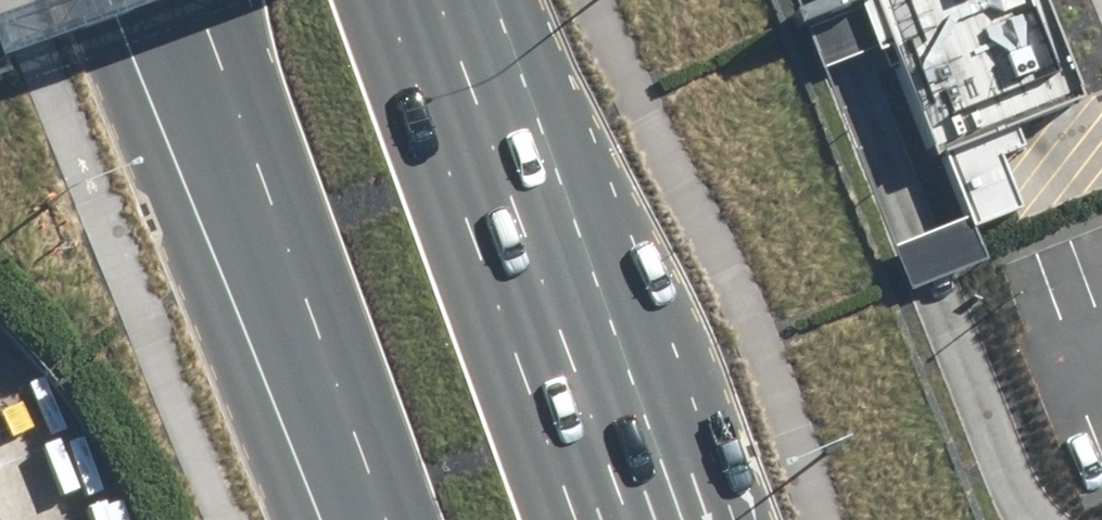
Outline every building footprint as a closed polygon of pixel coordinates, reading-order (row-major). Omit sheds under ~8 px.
[(919,144),(1095,78),(1065,0),(865,0),(919,144)]
